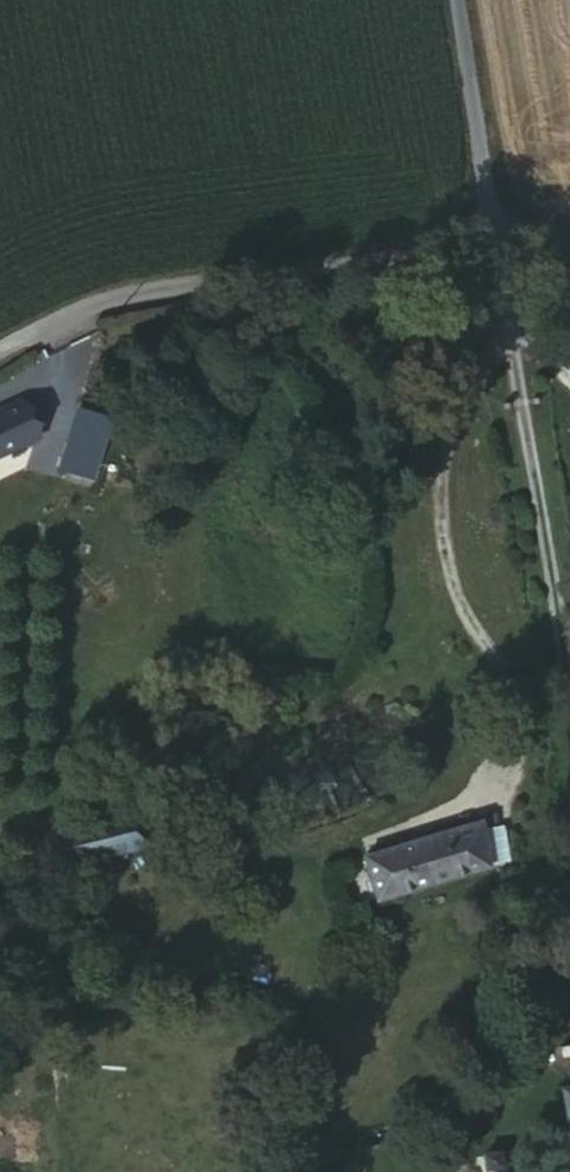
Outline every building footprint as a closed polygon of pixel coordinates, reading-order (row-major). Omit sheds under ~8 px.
[(36,445),(14,404),(0,412),(0,464),(36,445)] [(59,867),(170,833),(162,803),(51,840),(59,867)] [(485,820),(369,856),(383,901),(500,867),(485,820)] [(491,1171),(507,1171),(505,1154),(489,1157),(491,1171)]
